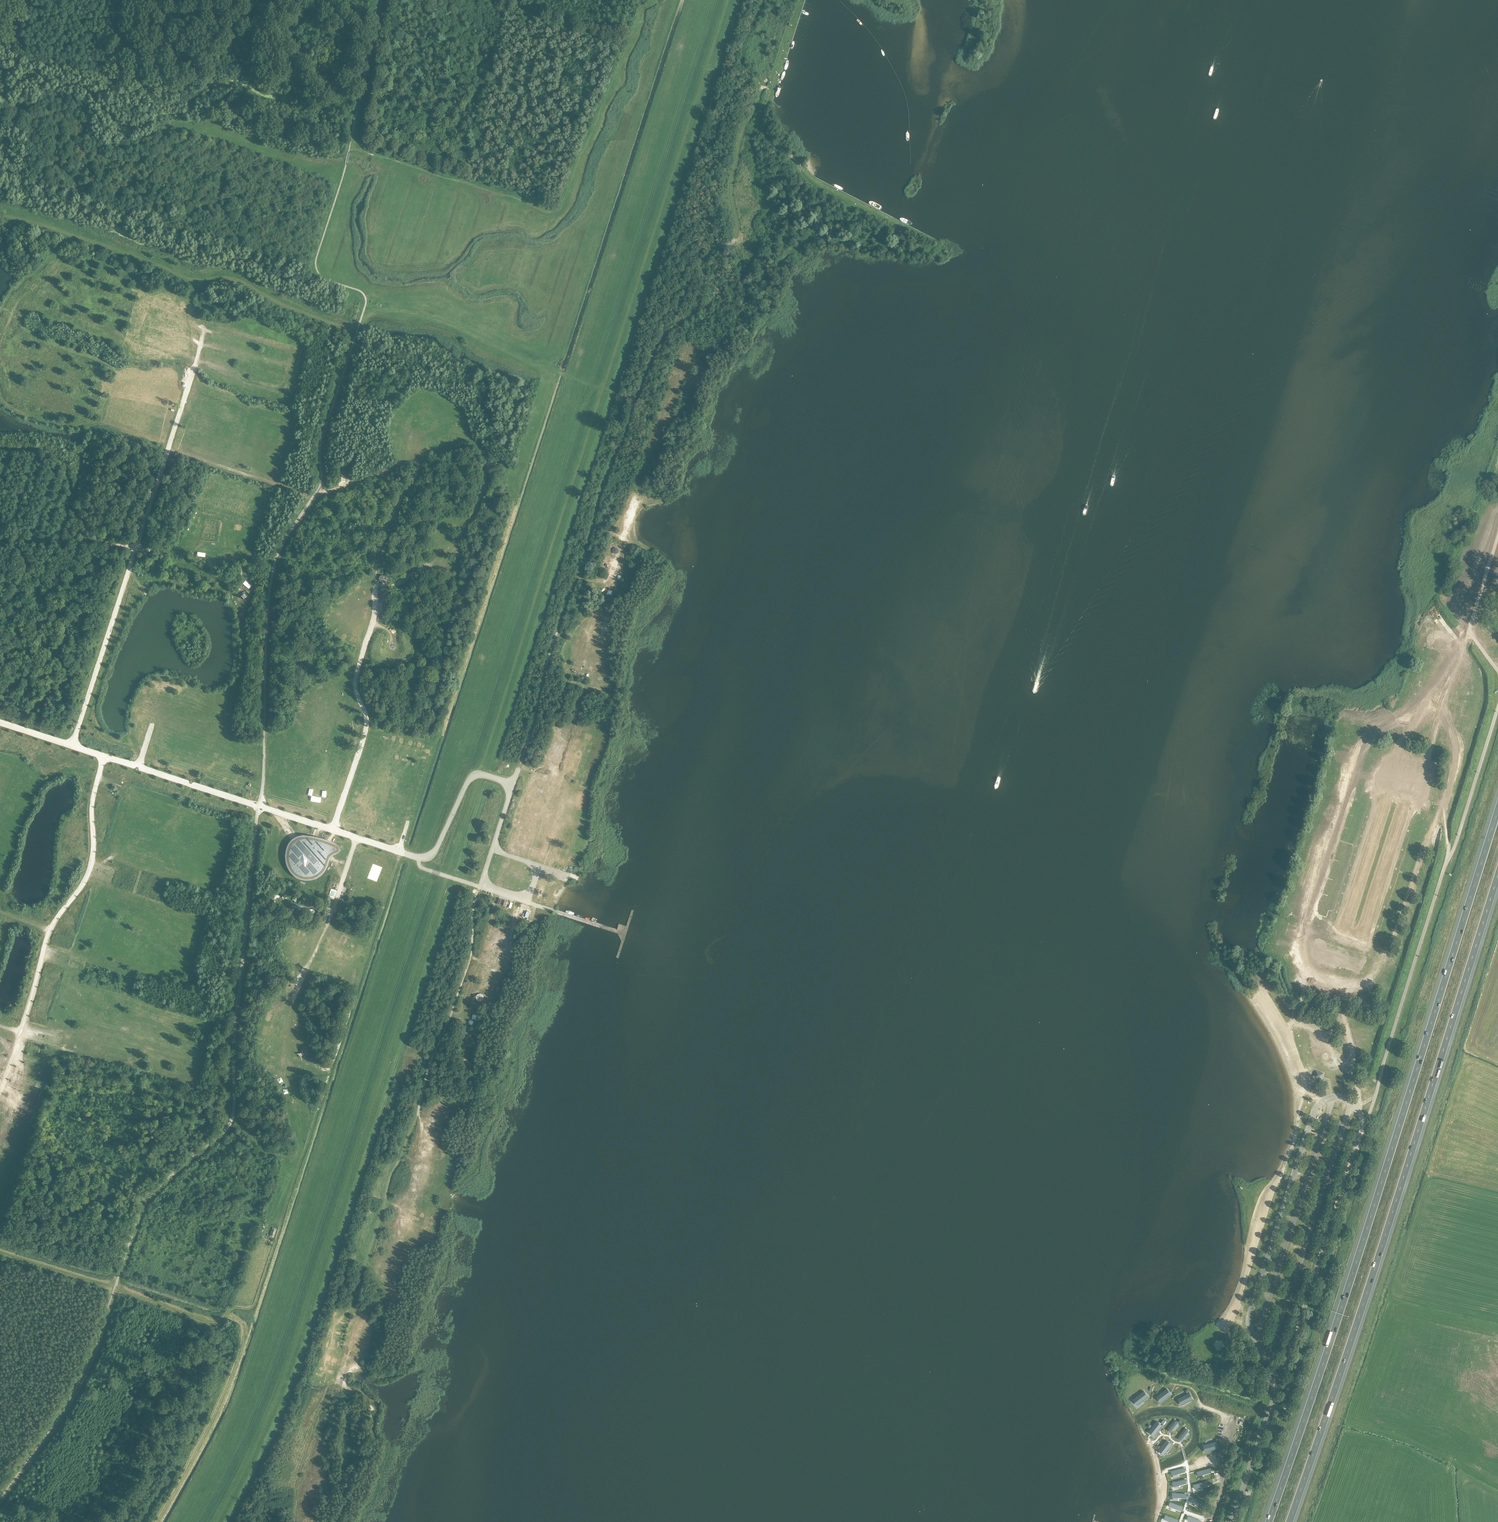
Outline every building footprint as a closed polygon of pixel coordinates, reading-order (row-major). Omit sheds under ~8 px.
[(579,27),(583,31),(587,28),(583,23),(579,27)] [(333,855),(335,854),(337,853),(339,852),(340,851),(340,849),(340,848),(340,846),(338,845),(335,844),(333,842),(331,842),(329,841),(327,840),(325,840),(322,839),(320,838),(317,837),(314,837),(312,836),(309,836),(306,835),(303,835),(301,835),(298,835),(297,836),(294,837),(290,840),(288,842),(286,845),(285,849),(284,852),(284,856),(284,860),(285,863),(286,865),(287,869),(289,873),(292,876),(296,878),(299,879),(303,880),(306,881),(310,880),(314,879),(317,878),(321,876),(323,873),(325,870),(326,868),(327,864),(328,861),(329,858),(330,857),(331,856),(333,855)] [(311,1054),(308,1048),(308,1047),(307,1047),(307,1046),(306,1046),(305,1046),(304,1046),(303,1046),(302,1047),(302,1048),(301,1048),(301,1049),(301,1050),(304,1056),(304,1057),(305,1057),(305,1058),(306,1058),(307,1058),(308,1058),(309,1058),(310,1057),(310,1056),(311,1055),(311,1054)] [(1365,1082),(1362,1094),(1369,1095),(1372,1083),(1365,1082)] [(1360,1294),(1364,1295),(1369,1282),(1365,1281),(1360,1294)] [(1171,1394),(1167,1389),(1158,1396),(1162,1401),(1171,1394)] [(1148,1396),(1144,1391),(1134,1399),(1138,1404),(1148,1396)] [(1193,1399),(1190,1393),(1179,1398),(1182,1404),(1193,1399)] [(1167,1429),(1171,1432),(1178,1423),(1175,1420),(1167,1429)] [(1162,1425),(1157,1421),(1150,1430),(1155,1435),(1162,1425)] [(1186,1428),(1177,1438),(1181,1441),(1189,1430),(1186,1428)] [(1172,1444),(1167,1440),(1159,1450),(1165,1454),(1172,1444)] [(1219,1448),(1217,1442),(1204,1445),(1206,1451),(1219,1448)] [(1170,1470),(1172,1476),(1185,1472),(1184,1466),(1170,1470)] [(1209,1467),(1196,1471),(1198,1477),(1211,1473),(1209,1467)] [(1172,1481),(1173,1487),(1187,1483),(1185,1477),(1172,1481)] [(1194,1485),(1195,1490),(1208,1486),(1207,1481),(1194,1485)] [(1193,1497),(1191,1502),(1201,1506),(1203,1501),(1193,1497)] [(1170,1502),(1169,1506),(1181,1511),(1183,1507),(1170,1502)]
